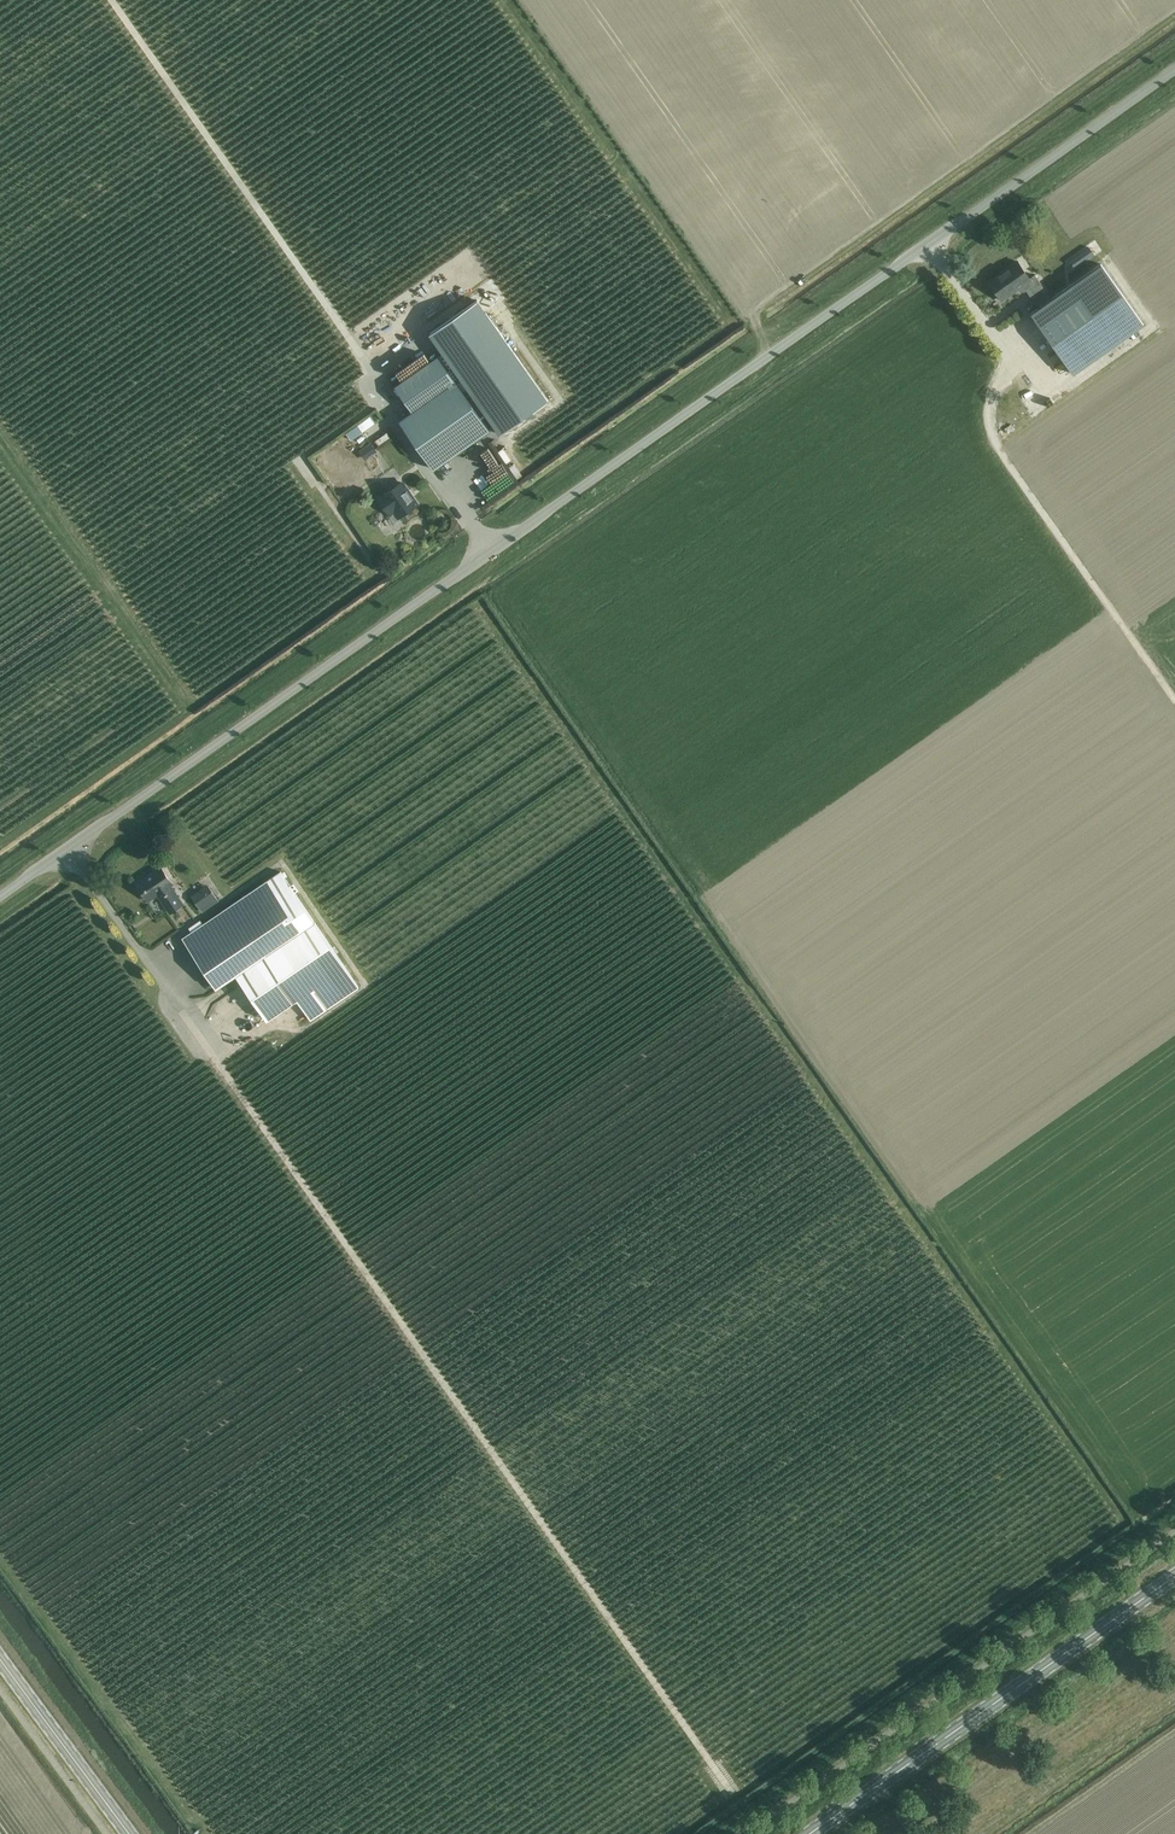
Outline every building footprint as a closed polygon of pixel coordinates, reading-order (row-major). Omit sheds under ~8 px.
[(1006,272),(990,283),(997,292),(999,291),(1004,299),(1023,286),(1038,308),(1052,299),(1052,298),(1035,274),(1029,278),(1017,261),(1005,270),(1006,272)] [(1101,264),(1052,298),(1052,299),(1038,308),(1031,313),(1065,362),(1073,374),(1143,325),(1135,313),(1101,264)] [(548,401),(477,300),(430,333),(501,434),(548,401)] [(455,380),(438,356),(395,386),(412,410),(448,385),(449,386),(400,421),(434,469),(490,430),(456,382),(454,383),(453,382),(455,380)] [(380,408),(374,411),(378,420),(384,417),(380,408)] [(358,425),(346,433),(351,440),(363,431),(358,425)] [(371,443),(359,451),(365,460),(377,452),(371,443)] [(374,461),(365,467),(373,479),(382,473),(374,461)] [(384,495),(379,499),(386,509),(391,506),(399,517),(417,504),(402,482),(395,487),(392,481),(385,486),(389,491),(384,495)] [(161,866),(136,883),(148,901),(157,894),(170,913),(183,904),(177,895),(171,886),(173,884),(161,866)] [(267,1020),(298,1000),(311,1020),(360,987),(280,871),(265,881),(203,924),(200,920),(189,928),(191,932),(182,938),(216,987),(236,974),(267,1020)] [(212,1003),(215,1010),(223,1007),(220,999),(212,1003)] [(238,1024),(225,1033),(232,1043),(245,1033),(238,1024)]
